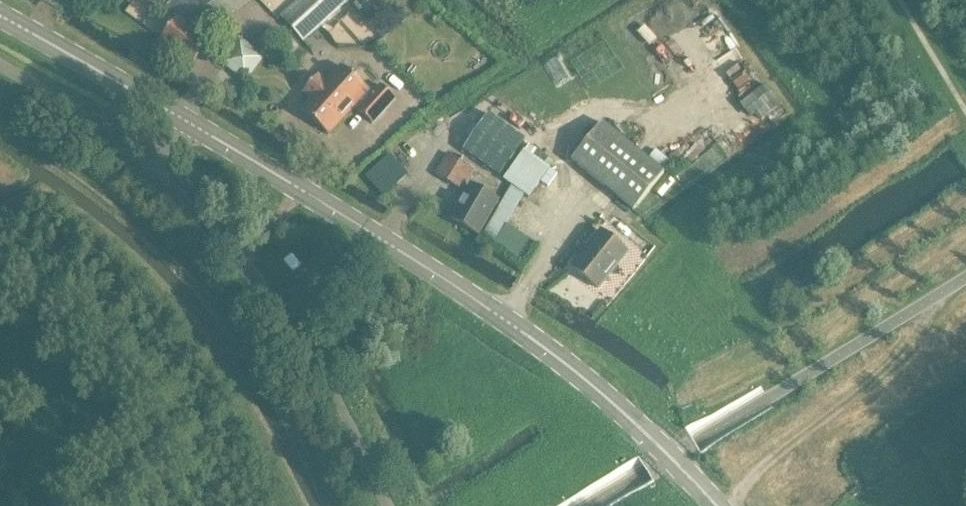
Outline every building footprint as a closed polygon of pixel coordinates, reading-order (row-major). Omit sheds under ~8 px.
[(208,42),(199,35),(249,0),(187,0),(171,11),(177,18),(161,39),(171,47),(172,50),(177,54),(180,54),(193,63),(208,42)] [(281,16),(304,42),(350,0),(298,0),(281,16)] [(316,78),(310,80),(307,84),(305,90),(304,91),(312,99),(302,111),(328,135),(354,106),(359,110),(358,111),(372,123),(395,98),(381,85),(363,105),(359,101),(369,90),(342,66),(326,84),(318,76),(316,78)] [(524,141),(525,140),(489,115),(463,151),(465,153),(499,176),(524,141)] [(602,123),(571,161),(634,211),(664,173),(602,123)] [(512,186),(483,234),(524,262),(537,244),(507,225),(525,195),(529,199),(551,168),(525,150),(503,180),(512,186)] [(448,154),(435,174),(462,190),(474,170),(459,161),(448,154)] [(408,175),(390,155),(387,158),(366,177),(382,195),(384,197),(408,175)] [(479,235),(499,203),(471,186),(452,219),(479,235)] [(624,235),(637,245),(642,238),(629,228),(624,235)] [(602,232),(573,268),(598,289),(627,253),(602,232)] [(292,256),(284,262),(293,273),(301,267),(292,256)]
